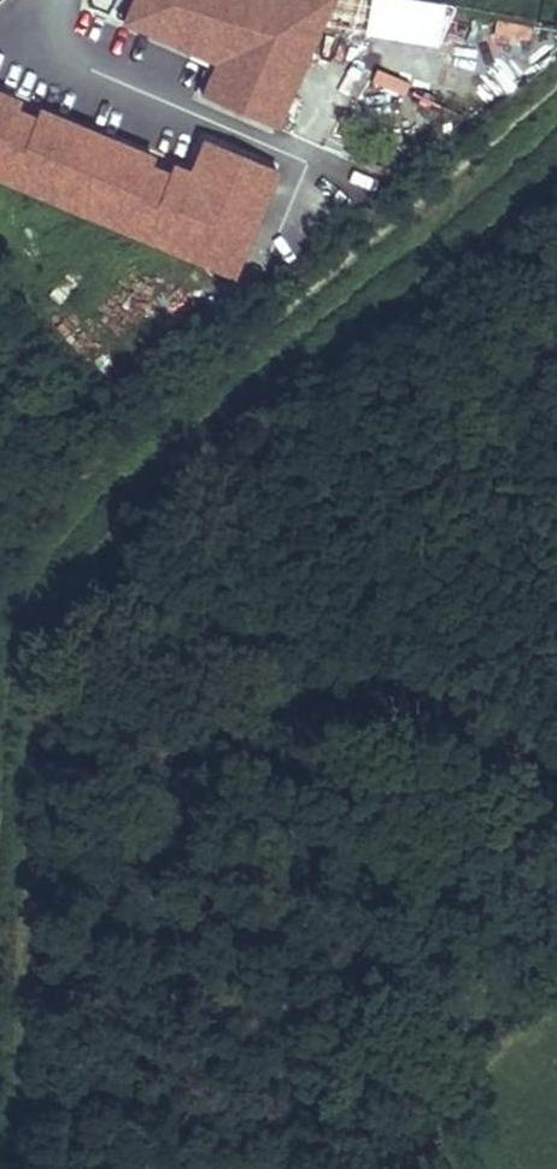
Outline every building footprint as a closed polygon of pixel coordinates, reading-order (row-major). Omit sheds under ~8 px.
[(205,100),(283,128),(331,0),(136,0),(125,27),(218,66),(205,100)] [(528,47),(530,21),(494,18),(492,44),(528,47)] [(267,207),(266,207),(280,173),(204,143),(193,171),(0,95),(0,188),(237,282),(267,207)]
